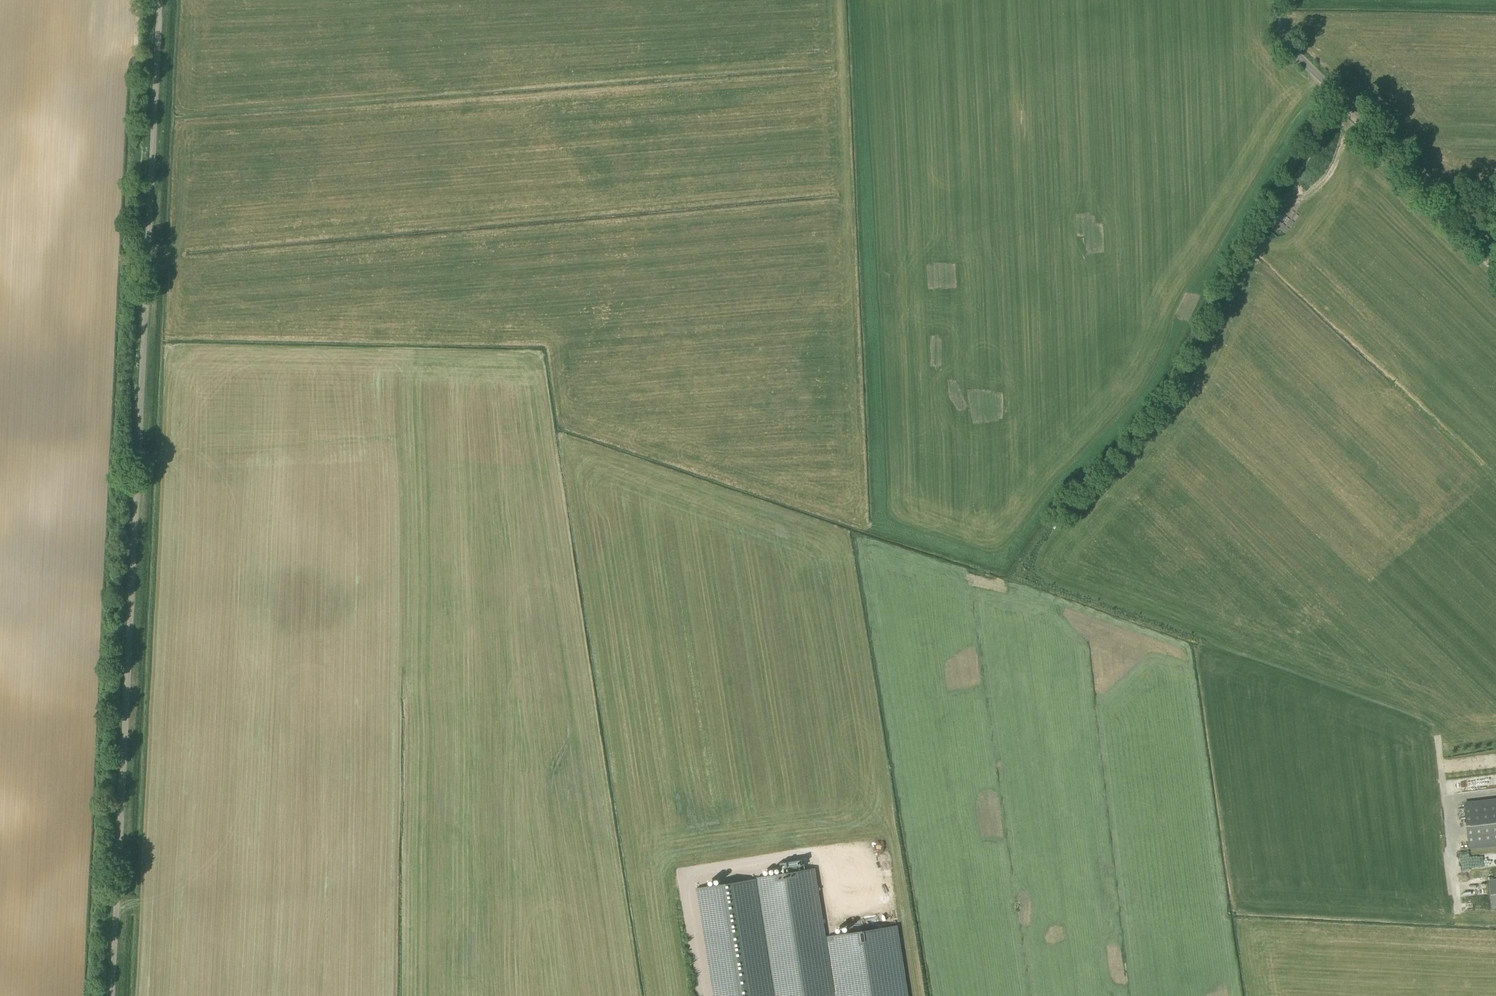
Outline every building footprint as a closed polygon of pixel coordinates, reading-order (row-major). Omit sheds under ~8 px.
[(1495,845),(1495,800),(1463,804),(1469,848),(1495,845)] [(812,867),(810,867),(753,877),(773,995),(834,995),(812,867)] [(751,878),(730,882),(694,887),(711,995),(771,995),(751,878)] [(897,925),(826,936),(836,995),(908,995),(897,925)]
